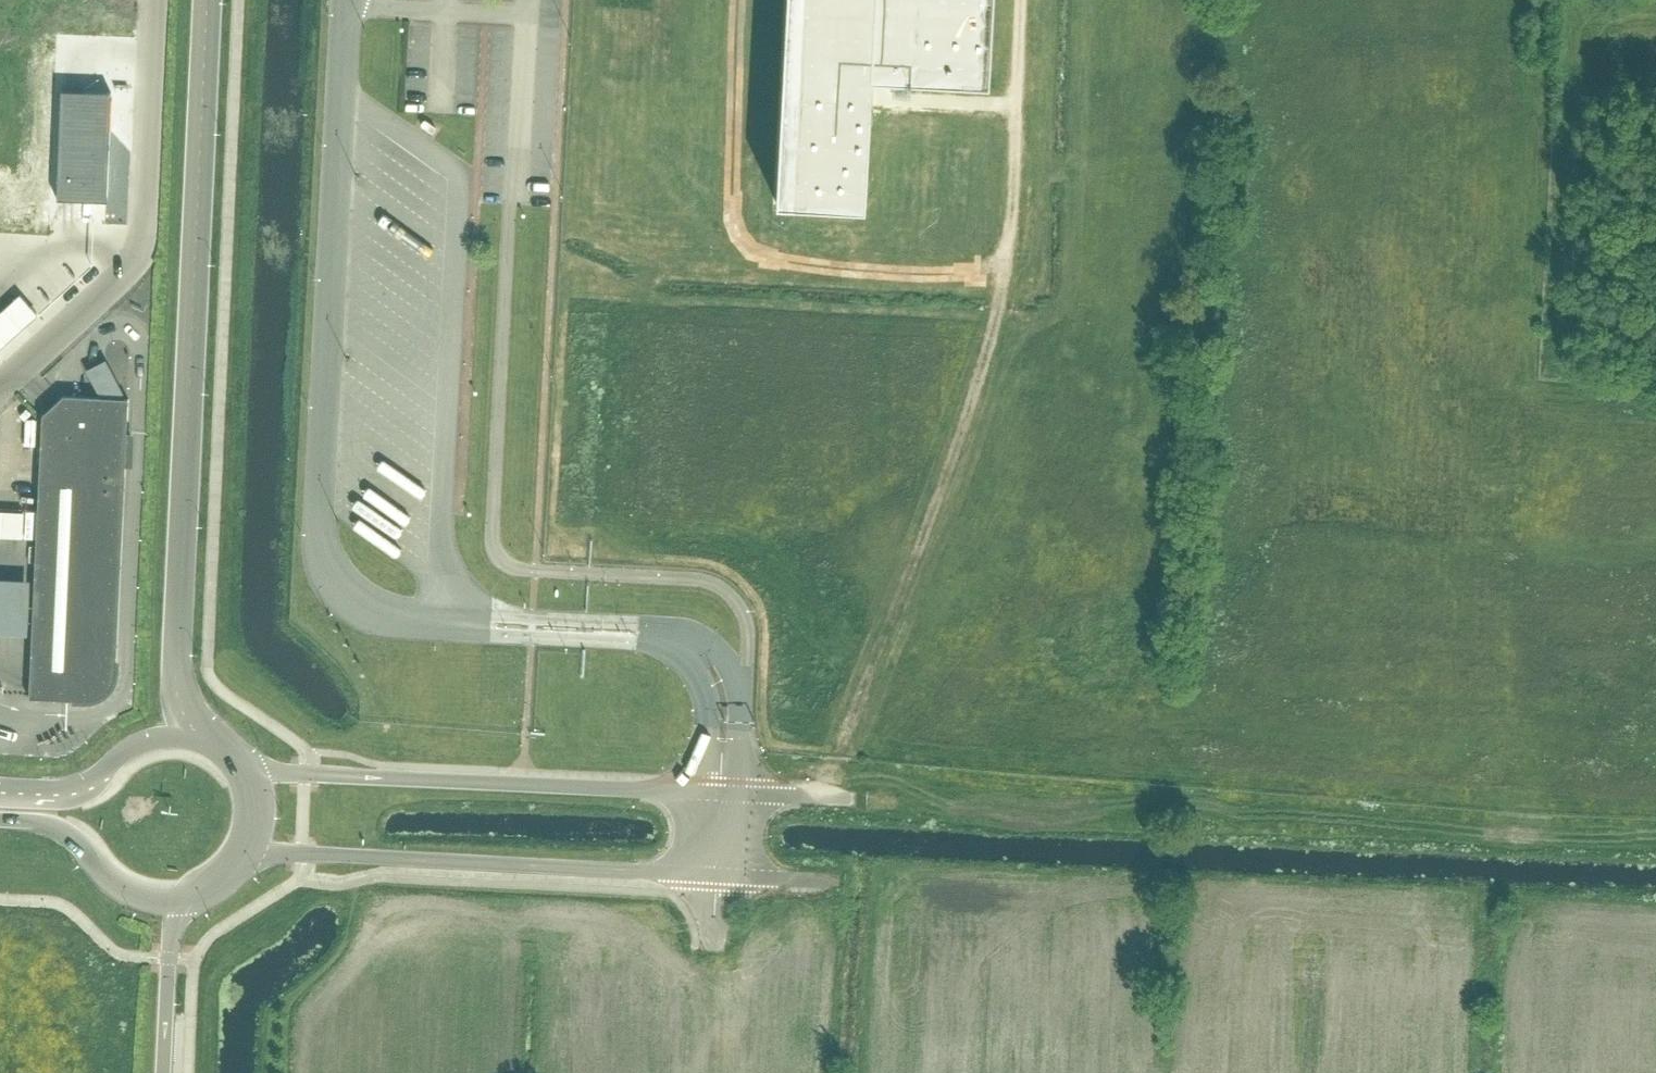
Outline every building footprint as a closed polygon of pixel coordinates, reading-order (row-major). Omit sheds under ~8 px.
[(775,202),(864,207),(871,76),(988,83),(992,0),(786,0),(775,202)] [(59,90),(54,199),(104,201),(109,92),(59,90)] [(42,415),(29,698),(84,700),(90,700),(96,699),(101,696),(106,693),(110,688),(113,683),(115,677),(116,671),(125,464),(130,464),(131,436),(127,436),(128,398),(117,398),(63,395),(54,404),(42,415)]
